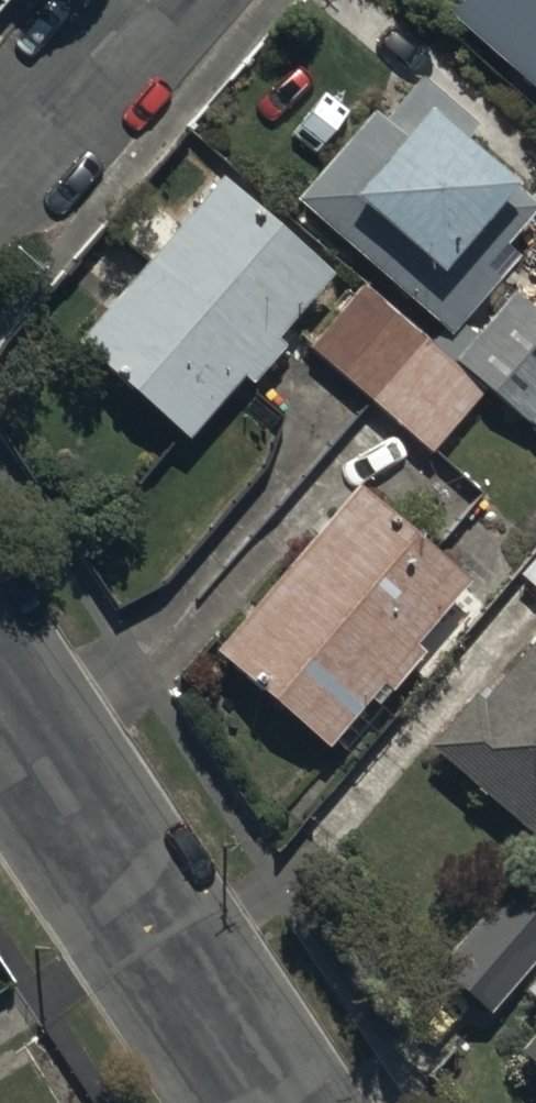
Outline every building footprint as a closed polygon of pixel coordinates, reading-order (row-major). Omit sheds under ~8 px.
[(448,18),(535,97),(535,0),(464,0),(448,18)] [(484,390),(535,435),(535,316),(511,295),(501,306),(488,294),(518,260),(504,248),(535,212),(465,150),(479,133),(420,81),(383,123),(372,113),(293,204),(442,334),(431,346),(484,390)] [(331,282),(219,183),(75,346),(188,445),(243,383),(251,391),(286,352),(276,343),(331,282)] [(367,401),(422,338),(361,285),(305,348),(367,401)] [(422,338),(367,401),(428,455),(484,390),(431,346),(422,338)] [(359,487),(213,652),(325,751),(332,742),(342,751),(378,710),(375,707),(422,654),(413,647),(468,584),(359,487)] [(516,576),(535,594),(535,553),(516,576)] [(479,703),(472,697),(427,747),(532,841),(535,837),(535,639),(479,703)] [(535,960),(535,926),(500,895),(429,979),(482,1024),(535,960)] [(522,994),(535,1006),(535,978),(522,994)] [(508,1062),(535,1086),(535,1030),(508,1062)]
